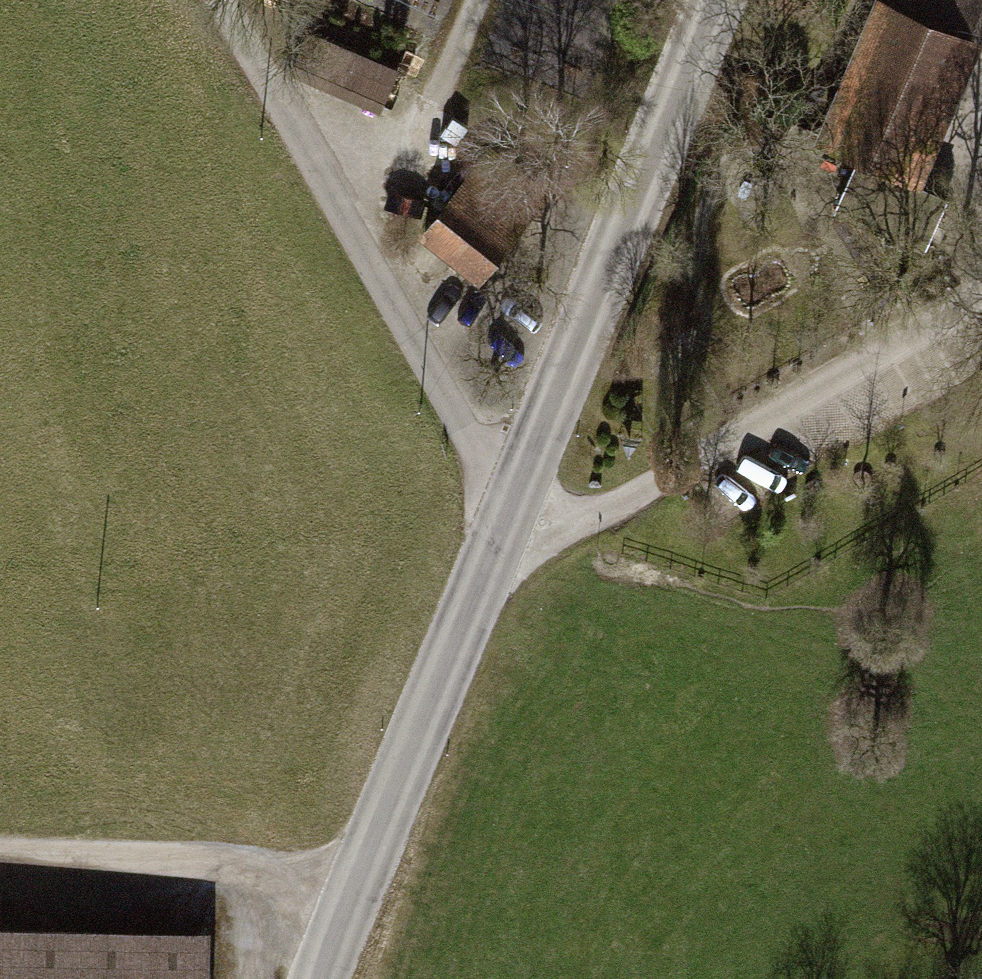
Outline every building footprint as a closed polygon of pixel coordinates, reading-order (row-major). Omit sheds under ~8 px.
[(964,42),(952,37),(968,0),(891,0),(832,138),(861,150),(836,209),(922,246),(942,199),(904,182),(964,42)] [(349,31),(325,71),(379,103),(403,63),(349,31)] [(424,231),(478,275),(530,211),(476,167),(424,231)] [(0,910),(0,978),(208,978),(210,916),(0,910)]
